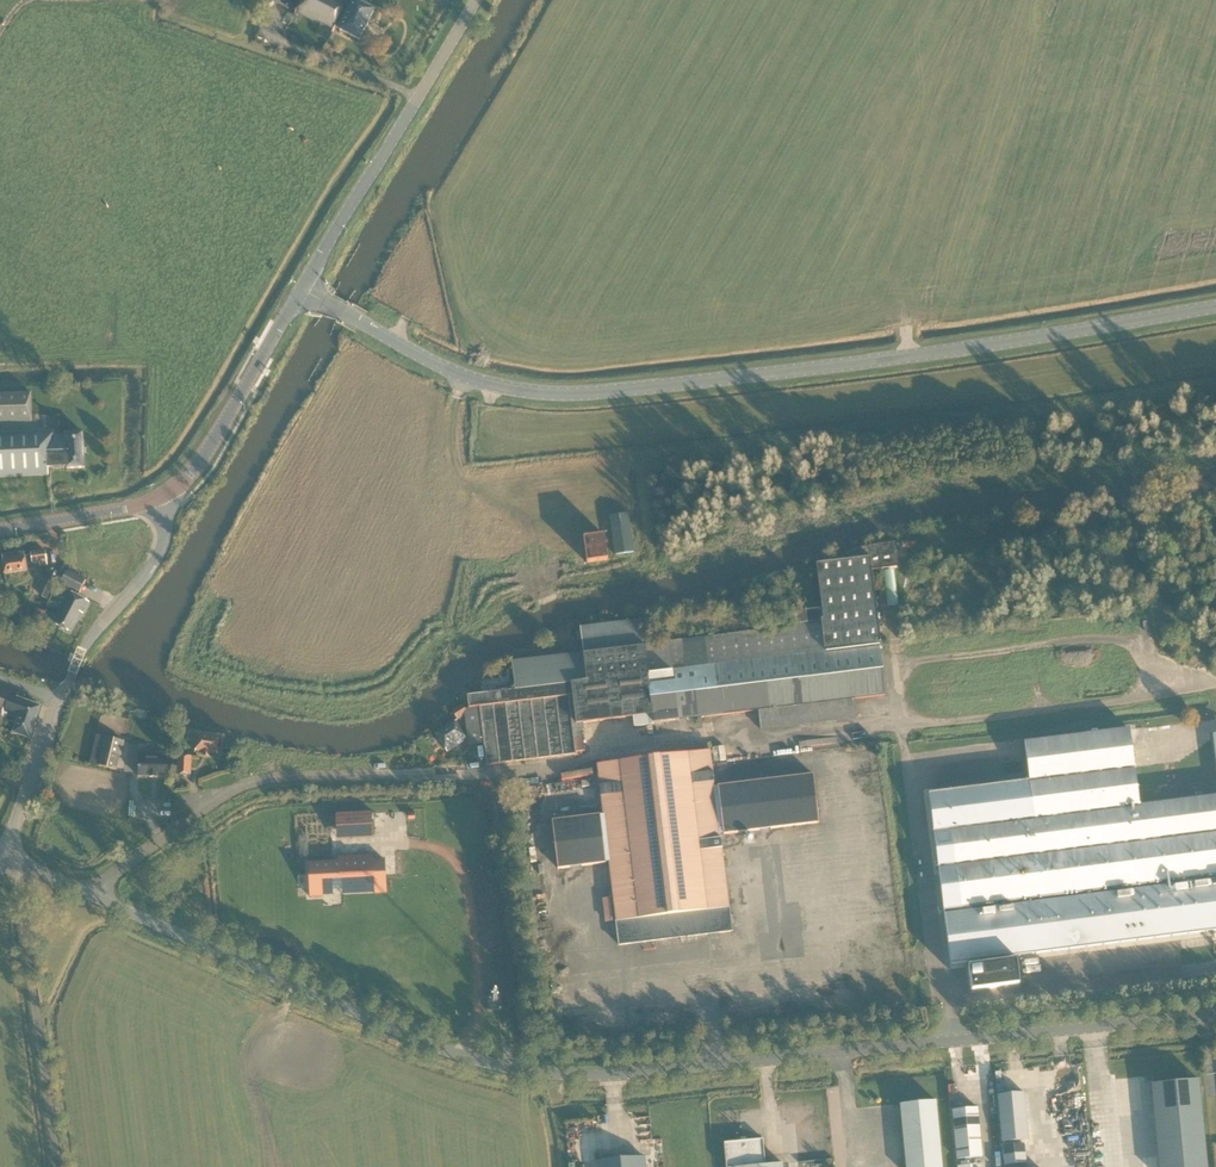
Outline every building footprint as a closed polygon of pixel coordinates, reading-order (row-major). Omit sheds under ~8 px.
[(349,8),(346,6),(348,2),(345,0),(301,0),(295,13),(333,32),(335,27),(339,28),(338,30),(359,40),(374,11),(353,0),(349,8)] [(30,393),(0,394),(0,423),(31,422),(30,393)] [(48,468),(46,431),(0,433),(0,477),(48,475),(48,468)] [(46,431),(48,468),(66,467),(67,469),(85,468),(82,433),(65,434),(65,436),(53,437),(53,431),(46,431)] [(609,516),(615,555),(633,552),(628,513),(609,516)] [(589,531),(582,532),(583,538),(586,563),(607,560),(604,535),(590,537),(589,531)] [(868,548),(871,571),(897,567),(894,544),(893,544),(894,544),(875,547),(868,548)] [(872,580),(871,571),(868,548),(855,551),(833,558),(833,557),(832,557),(833,562),(816,564),(822,608),(805,610),(805,614),(798,615),(799,625),(644,645),(648,674),(647,675),(652,715),(650,715),(651,724),(653,723),(758,711),(760,731),(856,719),(854,699),(885,695),(878,642),(880,642),(872,580)] [(31,555),(25,556),(24,552),(2,556),(4,574),(27,571),(26,564),(32,563),(39,562),(40,566),(47,565),(45,551),(31,553),(31,555)] [(66,571),(60,583),(79,592),(85,581),(66,571)] [(893,571),(883,572),(887,607),(898,605),(893,571)] [(68,591),(52,623),(68,631),(78,611),(82,613),(88,602),(77,596),(68,591)] [(8,604),(7,593),(0,594),(0,605),(8,604)] [(38,631),(46,611),(37,608),(29,628),(38,631)] [(515,691),(467,696),(468,709),(479,708),(483,745),(486,766),(576,755),(575,752),(584,751),(582,731),(583,731),(582,724),(633,717),(650,715),(652,715),(647,675),(648,674),(644,645),(642,645),(639,621),(580,628),(583,653),(512,662),(515,691)] [(29,739),(41,706),(17,698),(19,693),(0,686),(0,718),(16,724),(13,733),(29,739)] [(451,711),(457,720),(462,717),(464,720),(465,718),(464,709),(465,709),(462,705),(451,711)] [(465,709),(464,709),(465,718),(469,747),(483,745),(483,744),(479,708),(468,709),(465,709)] [(651,724),(650,715),(633,717),(634,728),(653,725),(653,723),(651,724)] [(466,739),(454,721),(435,734),(447,752),(466,739)] [(1138,806),(1128,730),(1024,743),(1029,782),(929,794),(950,964),(1215,931),(1215,796),(1138,806)] [(209,753),(217,754),(219,737),(197,734),(195,751),(203,752),(203,755),(209,755),(209,753)] [(120,755),(121,756),(124,742),(96,735),(89,763),(116,770),(120,755)] [(597,765),(598,776),(603,815),(599,816),(599,814),(552,820),(558,869),(609,863),(619,945),(731,931),(720,835),(818,823),(812,774),(714,786),(710,751),(597,765)] [(157,754),(157,758),(138,757),(138,776),(149,777),(157,778),(157,777),(166,777),(167,754),(157,754)] [(190,774),(190,758),(179,757),(178,773),(190,774)] [(507,825),(505,808),(497,809),(498,826),(507,825)] [(372,810),(335,813),(336,822),(337,840),(373,838),(373,835),(372,810)] [(333,863),(308,864),(310,897),(323,896),(333,895),(333,890),(342,890),(342,895),(374,893),(387,893),(385,860),(374,861),(373,855),(337,856),(338,862),(333,863)] [(605,923),(613,922),(611,898),(602,898),(605,923)] [(969,962),(970,967),(967,968),(970,993),(1020,986),(1017,961),(979,966),(978,961),(969,962)] [(1198,1080),(1151,1084),(1159,1166),(1207,1166),(1198,1080)] [(1022,1092),(996,1095),(1001,1142),(1027,1140),(1022,1092)] [(935,1101),(899,1104),(905,1166),(942,1166),(935,1101)] [(952,1110),(957,1159),(982,1157),(977,1108),(952,1110)] [(745,1138),(740,1138),(740,1141),(724,1143),(726,1166),(782,1166),(782,1163),(765,1165),(763,1139),(746,1141),(745,1138)] [(1021,1144),(1001,1146),(1003,1165),(1023,1163),(1021,1144)] [(644,1157),(596,1161),(597,1166),(645,1166),(644,1157)]
